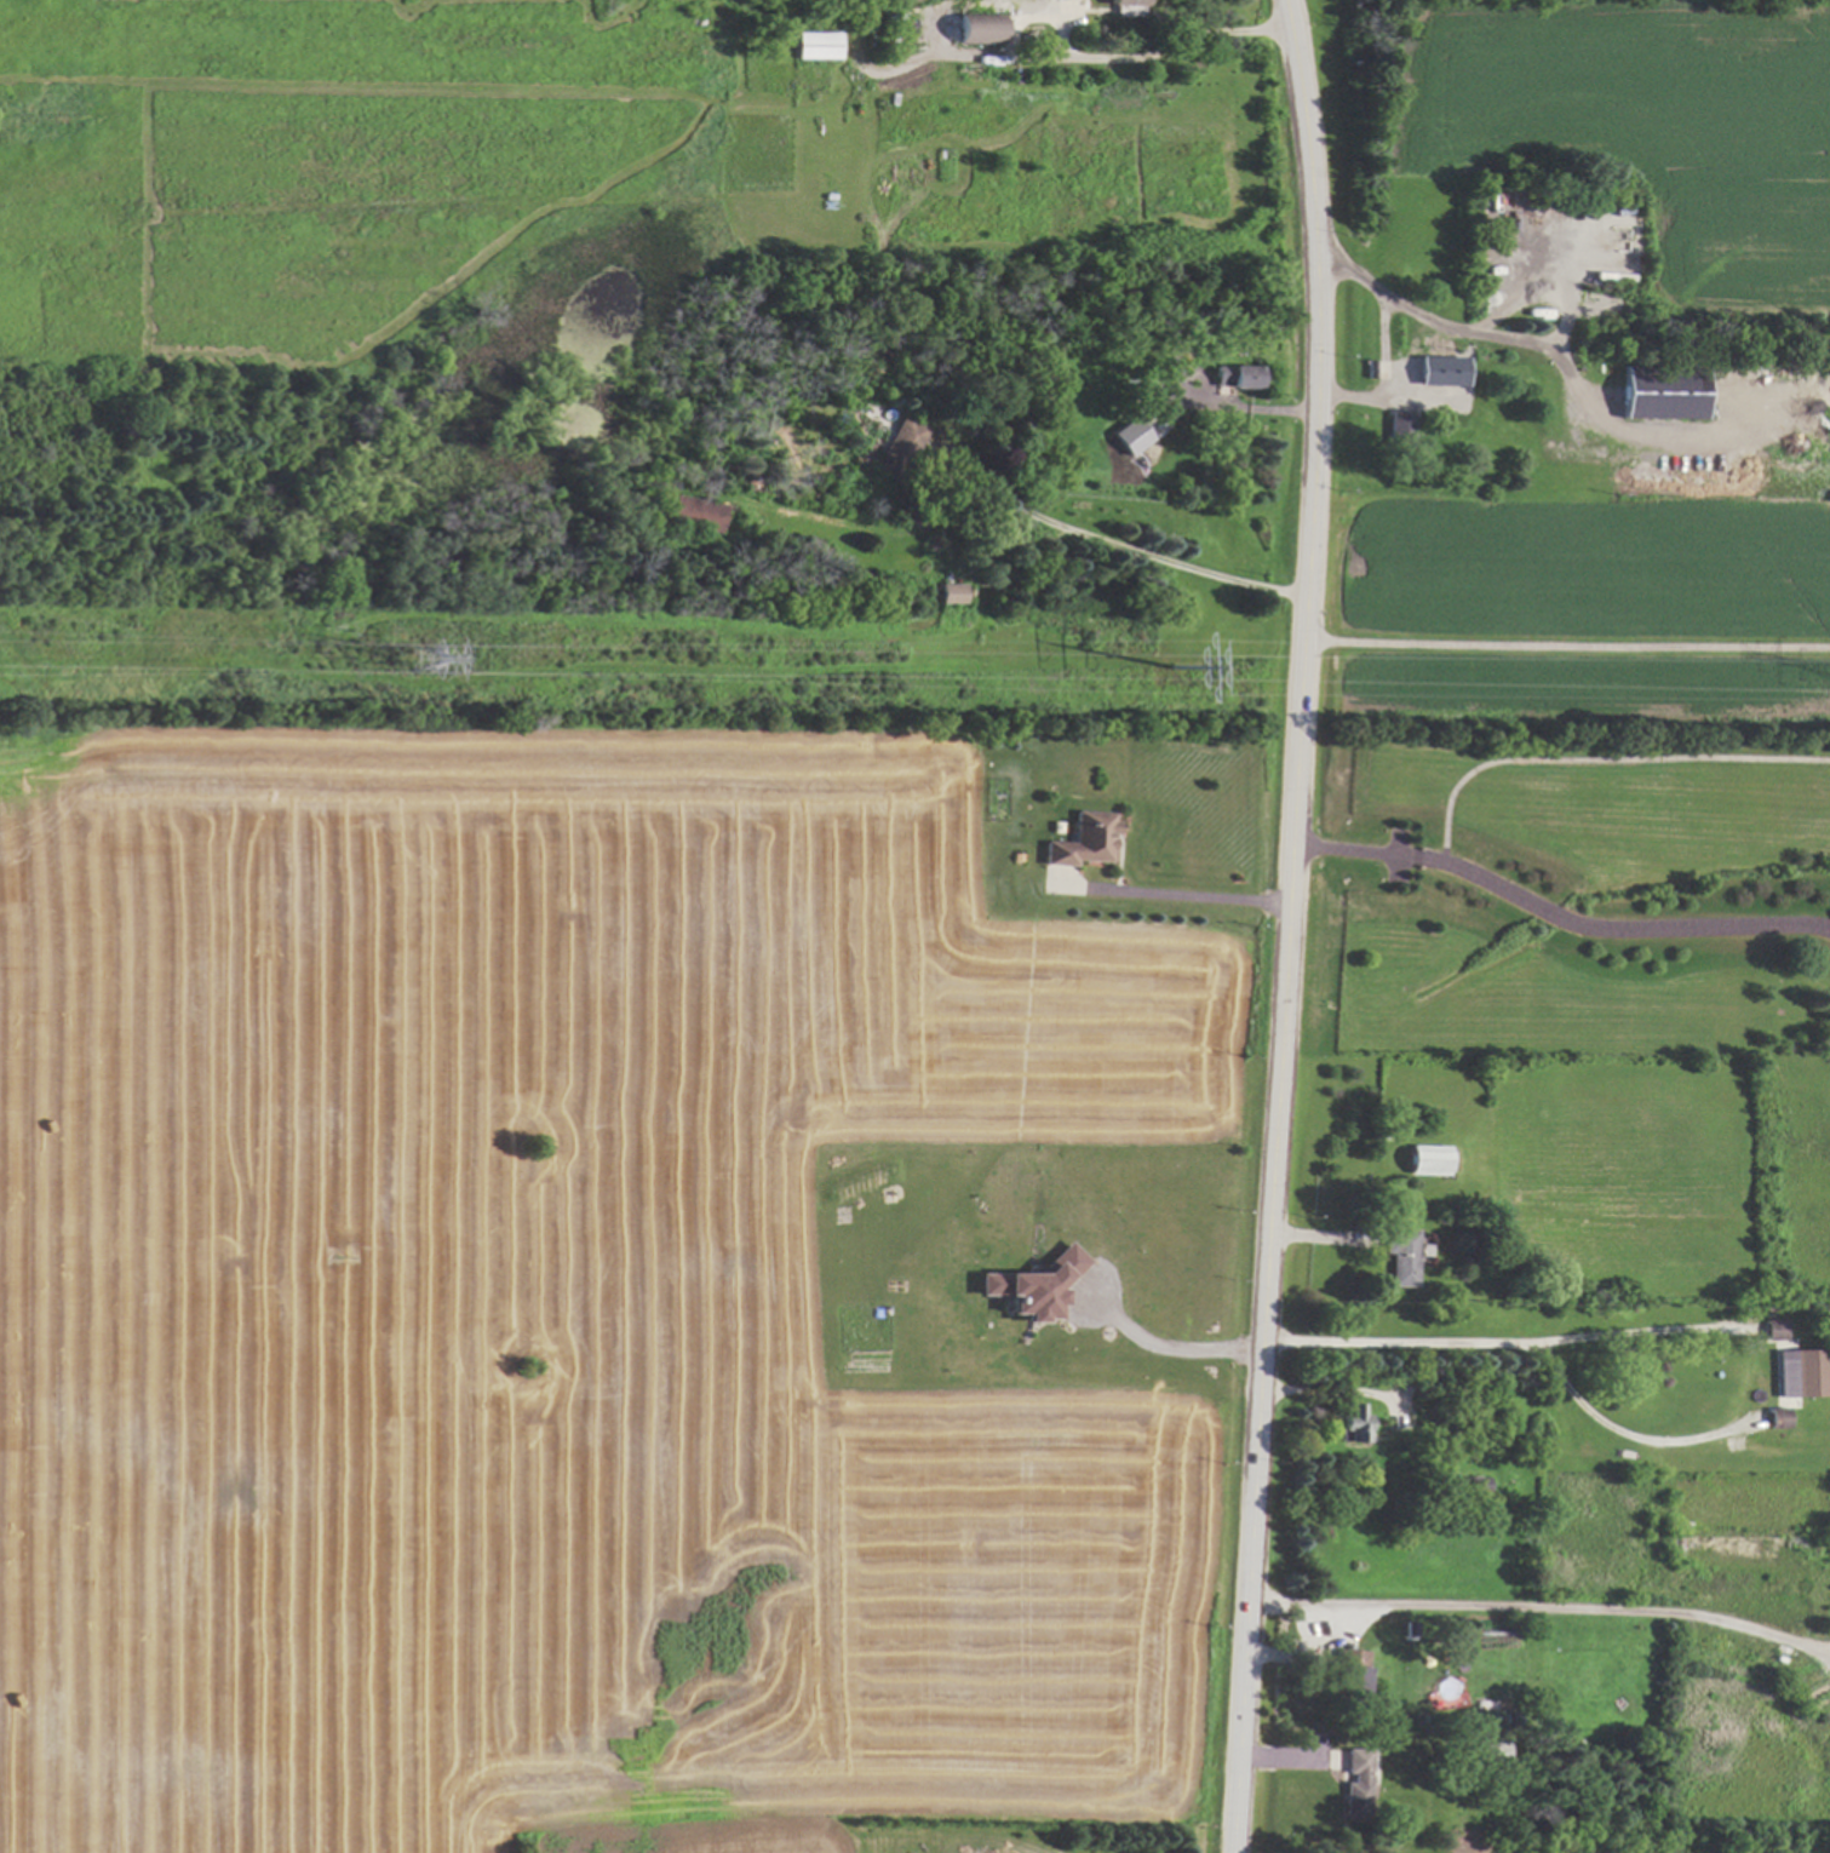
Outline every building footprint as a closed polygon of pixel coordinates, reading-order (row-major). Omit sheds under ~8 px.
[(1141,14),(1141,0),(1107,0),(1108,6),(1113,6),(1113,15),(1141,14)] [(955,43),(1000,43),(1001,14),(956,14),(955,43)] [(838,58),(839,32),(796,31),(795,58),(838,58)] [(1462,386),(1463,357),(1416,356),(1416,385),(1462,386)] [(1255,366),(1213,365),(1212,386),(1255,387),(1255,366)] [(1620,418),(1701,419),(1702,372),(1621,371),(1620,418)] [(1386,411),(1385,442),(1409,443),(1410,411),(1386,411)] [(901,481),(927,426),(901,414),(875,469),(901,481)] [(1109,432),(1126,456),(1150,439),(1133,415),(1109,432)] [(725,502),(673,496),(670,523),(722,528),(725,502)] [(941,603),(965,603),(965,583),(940,583),(941,603)] [(1040,865),(1073,866),(1073,860),(1110,861),(1112,812),(1072,811),(1071,841),(1041,840),(1040,865)] [(1407,1173),(1446,1174),(1446,1146),(1408,1145),(1407,1173)] [(1417,1233),(1383,1232),(1382,1253),(1390,1253),(1389,1286),(1416,1286),(1417,1233)] [(978,1273),(978,1295),(1009,1295),(1009,1313),(1024,1313),(1024,1322),(1041,1322),(1045,1319),(1056,1319),(1056,1308),(1061,1302),(1061,1287),(1086,1261),(1065,1241),(1035,1273),(978,1273)] [(1764,1319),(1764,1340),(1783,1340),(1783,1319),(1764,1319)] [(1776,1397),(1820,1396),(1819,1349),(1775,1350),(1776,1397)] [(1361,1403),(1342,1403),(1342,1430),(1346,1430),(1346,1442),(1366,1442),(1366,1413),(1361,1413),(1361,1403)] [(1786,1428),(1785,1406),(1766,1407),(1767,1429),(1786,1428)] [(1365,1650),(1339,1649),(1337,1693),(1363,1695),(1365,1650)] [(1342,1781),(1341,1819),(1367,1819),(1368,1748),(1346,1748),(1345,1781),(1342,1781)]
